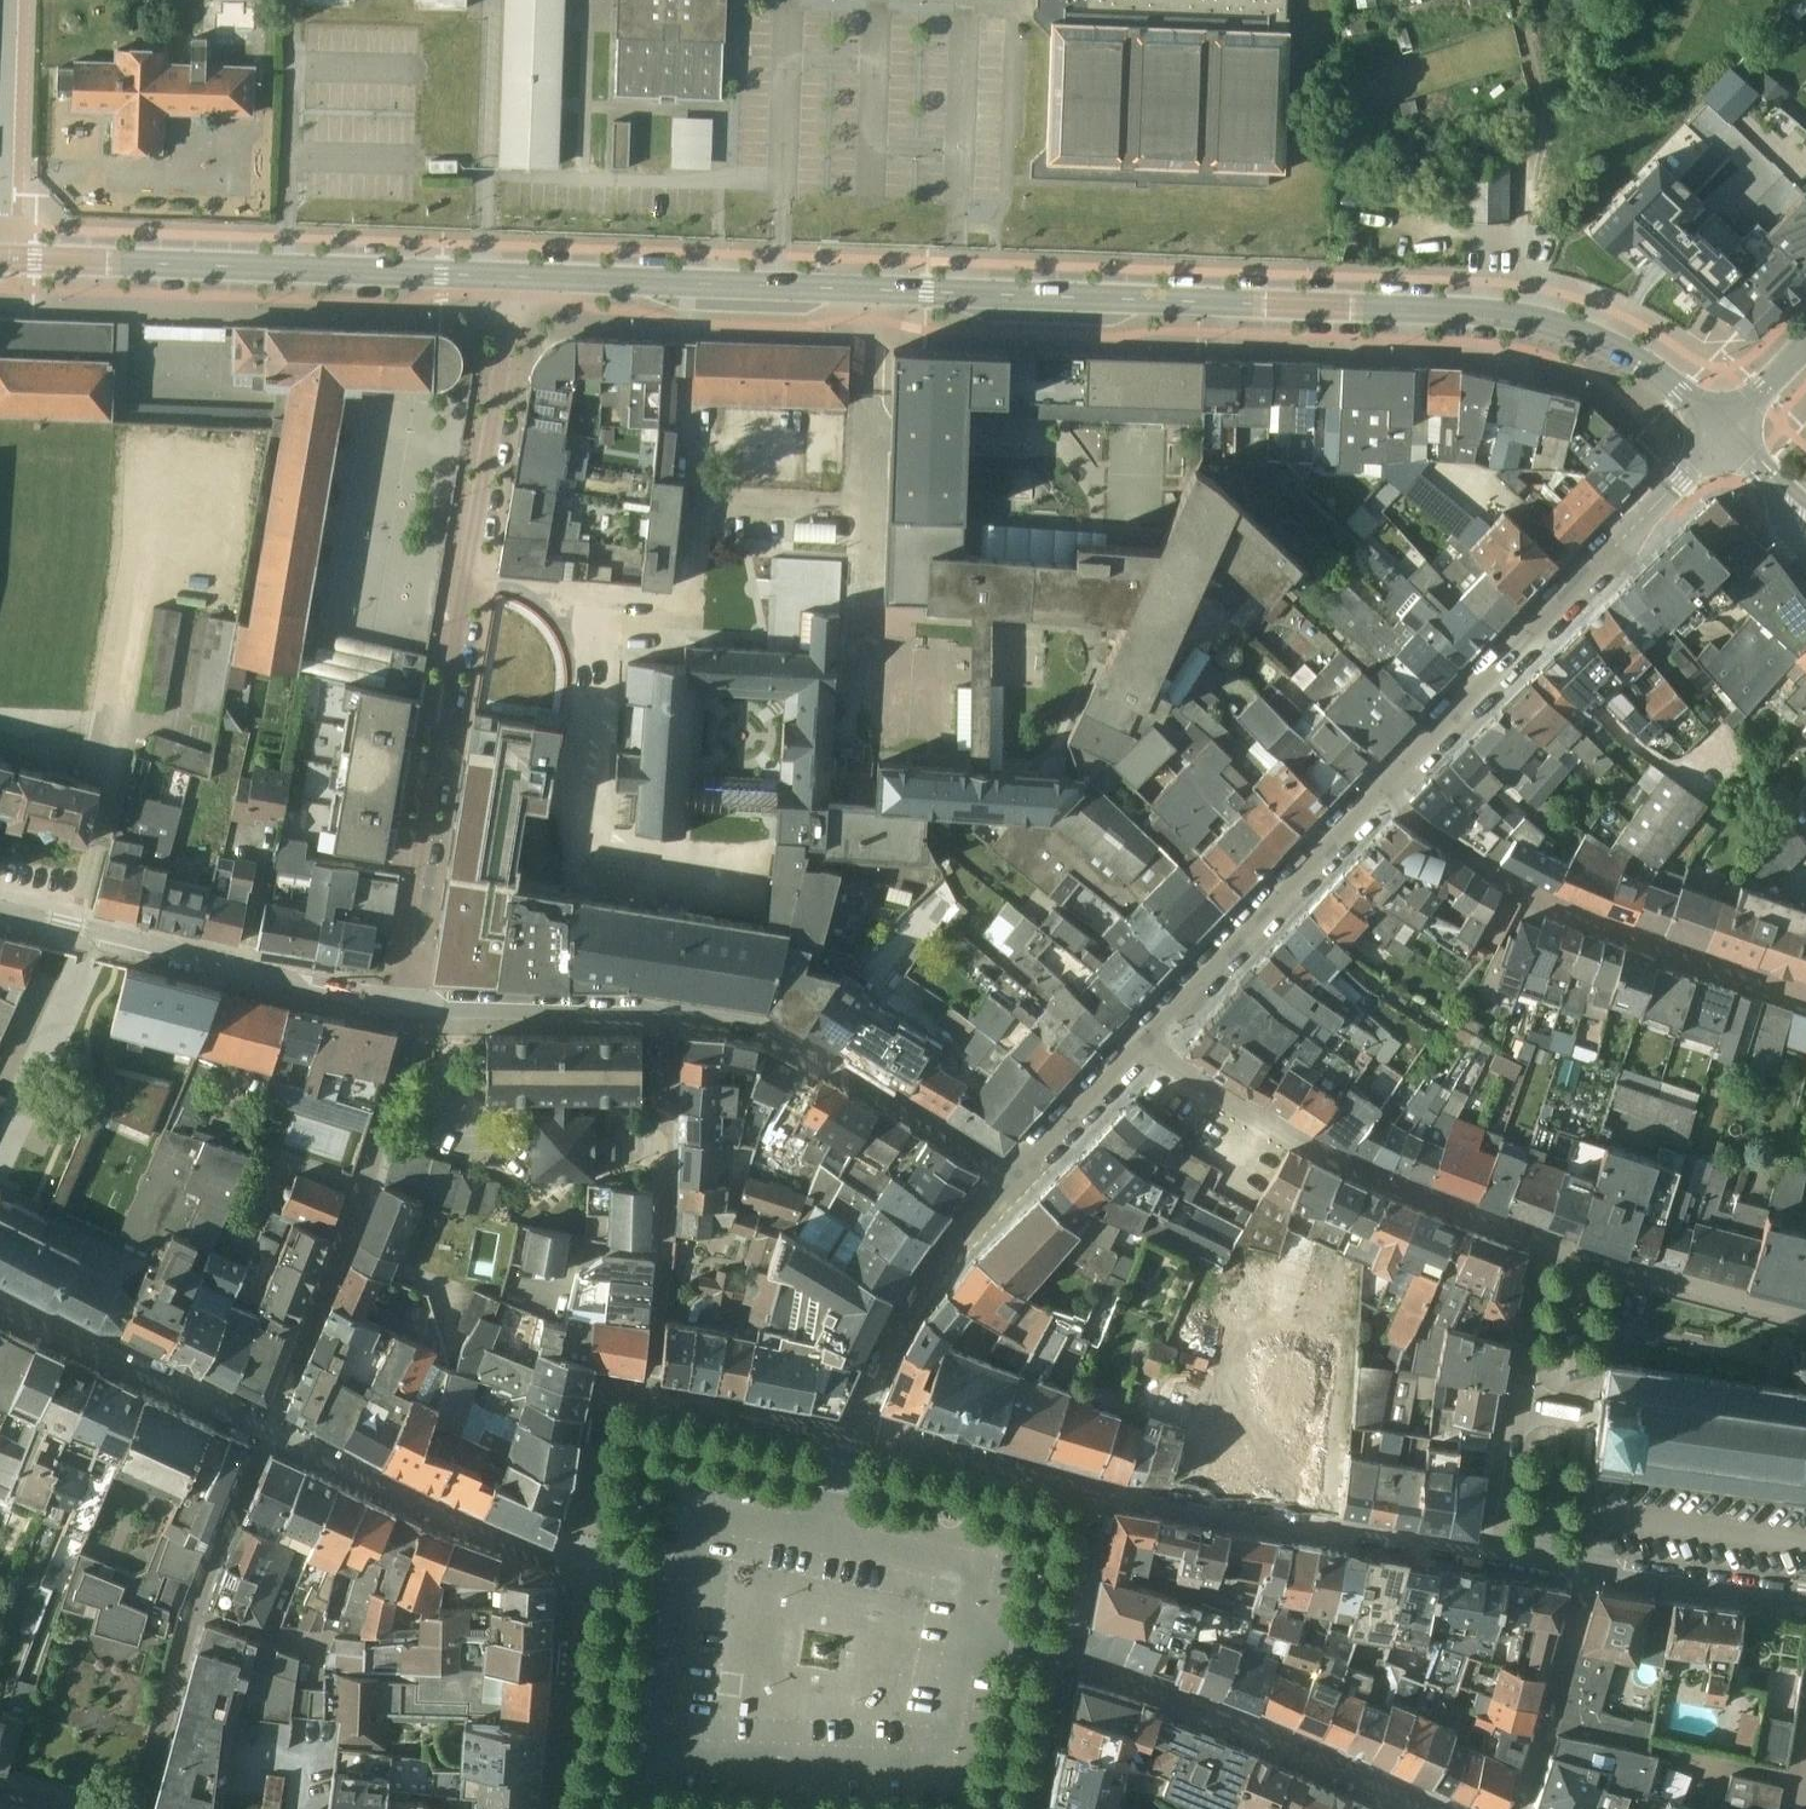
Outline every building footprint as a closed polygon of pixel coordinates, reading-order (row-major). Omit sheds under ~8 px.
[(498,160),(556,162),(561,0),(504,0),(498,160)] [(614,33),(616,33),(613,93),(660,94),(660,92),(673,92),(673,95),(719,96),(722,37),(724,37),(725,0),(615,0),(614,33)] [(1284,0),(1034,0),(1034,4),(1031,7),(1031,15),(1049,33),(1045,143),(1029,157),(1028,174),(1266,183),(1266,168),(1281,168),(1288,15),(1284,14),(1284,0)] [(1338,39),(1366,28),(1361,16),(1333,26),(1338,39)] [(148,148),(159,148),(160,134),(163,134),(164,118),(160,118),(160,107),(172,108),(172,111),(190,112),(190,108),(217,109),(217,113),(235,113),(235,110),(250,110),(252,61),(205,60),(206,34),(191,34),(190,59),(166,58),(166,44),(114,43),(114,60),(74,59),(73,59),(73,64),(57,63),(56,91),(72,91),(71,105),(84,105),(84,109),(102,109),(103,106),(114,106),(114,117),(110,116),(110,132),(114,132),(113,147),(124,147),(124,154),(125,154),(125,152),(147,152),(147,155),(148,155),(148,148)] [(1753,92),(1729,68),(1700,97),(1724,121),(1753,92)] [(1761,68),(1750,83),(1756,89),(1774,103),(1786,87),(1761,68)] [(711,115),(670,113),(669,142),(670,142),(669,164),(709,166),(711,115)] [(628,117),(611,116),(610,164),(627,165),(628,117)] [(1465,155),(1463,155),(1462,218),(1506,219),(1507,156),(1494,156),(1465,155)] [(1740,235),(1654,156),(1585,227),(1609,249),(1627,234),(1700,301),(1735,265),(1723,252),(1740,235)] [(1795,187),(1800,191),(1805,197),(1805,176),(1795,187)] [(1782,210),(1800,191),(1795,187),(1789,180),(1770,199),(1782,210)] [(1800,191),(1782,210),(1764,229),(1805,270),(1805,197),(1800,191)] [(1805,278),(1805,270),(1764,229),(1755,221),(1740,235),(1723,252),(1735,265),(1778,306),(1805,278)] [(1753,330),(1778,306),(1735,265),(1700,301),(1727,316),(1741,329),(1753,330)] [(0,315),(0,411),(124,416),(124,398),(126,318),(0,315)] [(231,382),(261,384),(263,323),(234,322),(231,382)] [(344,388),(360,388),(360,385),(375,386),(377,385),(378,383),(378,379),(431,381),(440,380),(448,376),(454,370),(457,363),(458,361),(458,354),(457,347),(453,339),(447,334),(439,330),(431,329),(428,328),(263,323),(261,384),(277,385),(272,407),(124,398),(124,416),(271,422),(270,427),(279,428),(248,617),(237,617),(230,655),(247,659),(297,668),(300,651),(344,388)] [(571,385),(573,334),(568,334),(554,340),(540,352),(531,365),(529,378),(571,385)] [(601,390),(602,335),(573,334),(571,385),(601,390)] [(627,423),(631,336),(602,335),(601,390),(601,401),(619,402),(619,423),(627,423)] [(659,376),(660,337),(631,336),(627,423),(657,424),(657,414),(642,414),(644,376),(659,376)] [(657,414),(657,424),(639,582),(670,585),(681,476),(670,475),(675,425),(676,371),(677,338),(660,337),(659,376),(657,414)] [(677,338),(676,371),(684,371),(693,371),(694,339),(685,338),(677,338)] [(694,339),(693,371),(692,398),(844,403),(846,344),(694,339)] [(886,512),(961,515),(964,412),(1201,420),(1203,356),(890,345),(884,512),(886,512)] [(1233,418),(1236,357),(1203,356),(1201,420),(1200,442),(1219,443),(1219,417),(1233,418)] [(1267,420),(1268,359),(1236,357),(1233,418),(1232,457),(1239,457),(1239,446),(1244,446),(1244,420),(1267,420)] [(1288,458),(1292,360),(1268,359),(1267,420),(1266,427),(1275,427),(1275,440),(1279,441),(1280,458),(1288,458)] [(1314,399),(1316,360),(1292,360),(1288,458),(1296,459),(1297,425),(1312,426),(1314,399)] [(1335,460),(1340,361),(1316,360),(1314,399),(1323,400),(1320,459),(1335,460)] [(1383,458),(1388,363),(1340,361),(1335,460),(1334,468),(1359,468),(1382,473),(1380,458),(1383,458)] [(1383,458),(1407,456),(1410,364),(1388,363),(1383,458)] [(1425,364),(1410,364),(1407,456),(1409,456),(1424,457),(1426,409),(1433,409),(1432,441),(1436,441),(1436,458),(1454,459),(1457,366),(1425,364)] [(1490,373),(1457,366),(1454,459),(1470,458),(1476,432),(1490,373)] [(1518,380),(1490,373),(1476,432),(1492,436),(1486,463),(1497,465),(1518,380)] [(571,385),(529,378),(522,421),(564,429),(571,385)] [(1547,387),(1518,380),(1497,465),(1514,465),(1520,439),(1534,442),(1535,437),(1547,387)] [(1569,422),(1575,394),(1547,387),(1535,437),(1541,438),(1539,450),(1532,449),(1528,465),(1557,466),(1559,466),(1565,440),(1569,422)] [(1642,452),(1582,395),(1575,394),(1569,422),(1629,478),(1642,465),(1642,452)] [(564,429),(522,421),(517,450),(585,461),(587,447),(562,443),(564,429)] [(1611,497),(1629,478),(1569,422),(1565,440),(1587,462),(1580,470),(1611,497)] [(583,475),(585,461),(517,450),(512,479),(554,485),(556,485),(558,471),(583,475)] [(1467,543),(1512,601),(1554,558),(1501,507),(1488,520),(1476,509),(1472,513),(1418,469),(1409,456),(1407,456),(1383,458),(1380,458),(1382,473),(1450,529),(1467,543)] [(1273,458),(1241,457),(1242,460),(1272,487),(1280,478),(1282,480),(1289,474),(1282,467),(1273,463),(1273,458)] [(874,803),(924,807),(949,808),(1011,813),(1048,816),(1077,785),(1078,770),(1001,765),(1001,680),(987,680),(987,606),(1121,615),(1092,677),(1158,707),(1163,696),(1167,688),(1163,686),(1150,680),(1212,546),(1264,596),(1297,555),(1191,462),(1162,526),(1155,541),(1103,538),(1104,529),(981,518),(978,550),(959,549),(961,515),(886,512),(882,598),(922,600),(922,601),(969,604),(968,682),(955,682),(955,743),(968,743),(968,764),(876,758),(875,776),(874,803)] [(1514,465),(1497,465),(1493,470),(1515,490),(1524,479),(1515,471),(1520,465),(1514,465)] [(1588,521),(1611,497),(1580,470),(1559,466),(1557,466),(1543,480),(1588,521)] [(1567,543),(1588,521),(1543,480),(1541,478),(1540,480),(1537,490),(1532,485),(1522,495),(1567,543)] [(507,510),(579,522),(580,517),(568,515),(570,505),(551,502),(554,485),(512,479),(507,510)] [(1732,569),(1760,541),(1713,493),(1685,521),(1732,569)] [(497,568),(609,578),(610,563),(585,561),(588,538),(577,536),(579,522),(507,510),(497,568)] [(792,518),(792,536),(834,538),(834,519),(792,518)] [(1760,541),(1732,569),(1685,521),(1656,550),(1701,606),(1710,596),(1715,601),(1727,589),(1749,609),(1795,651),(1805,639),(1805,602),(1760,541)] [(1465,650),(1491,622),(1456,592),(1436,570),(1395,524),(1373,545),(1440,608),(1432,617),(1465,650)] [(1491,622),(1512,601),(1467,543),(1450,529),(1444,535),(1459,549),(1455,553),(1453,551),(1436,570),(1456,592),(1491,622)] [(1440,608),(1373,545),(1366,552),(1372,568),(1388,582),(1389,589),(1382,596),(1399,613),(1412,624),(1413,622),(1455,660),(1465,650),(1432,617),(1440,608)] [(692,683),(686,771),(698,770),(702,688),(783,693),(779,757),(827,760),(831,684),(833,652),(836,652),(842,554),(768,550),(762,645),(684,640),(682,660),(682,684),(692,683)] [(1701,606),(1656,550),(1640,566),(1680,617),(1684,612),(1689,617),(1701,606)] [(1680,617),(1640,566),(1627,578),(1665,620),(1670,616),(1675,621),(1680,617)] [(1432,684),(1455,660),(1413,622),(1412,624),(1399,613),(1391,623),(1339,574),(1335,579),(1334,578),(1328,584),(1333,589),(1432,684)] [(1665,620),(1627,578),(1616,589),(1655,636),(1686,673),(1695,666),(1675,643),(1680,638),(1665,620)] [(1270,619),(1286,599),(1273,589),(1241,626),(1247,633),(1264,615),(1270,619)] [(1417,698),(1432,684),(1333,589),(1319,604),(1351,634),(1417,698)] [(1655,636),(1616,589),(1603,601),(1641,648),(1655,636)] [(1641,648),(1603,601),(1579,626),(1651,713),(1659,722),(1684,701),(1652,662),(1642,671),(1651,682),(1642,690),(1628,674),(1647,655),(1641,648)] [(135,704),(163,709),(181,607),(153,602),(135,704)] [(1781,667),(1795,651),(1749,609),(1716,645),(1708,637),(1693,654),(1743,710),(1781,667)] [(218,719),(225,681),(230,655),(237,617),(208,612),(190,714),(218,719)] [(1651,713),(1579,626),(1555,649),(1597,690),(1602,684),(1623,706),(1629,699),(1635,705),(1624,716),(1636,727),(1639,724),(1651,713)] [(1408,708),(1417,698),(1351,634),(1339,646),(1408,708)] [(1795,651),(1781,667),(1790,677),(1786,682),(1790,686),(1773,704),(1789,718),(1790,716),(1805,693),(1805,639),(1795,651)] [(1192,640),(1163,686),(1167,688),(1163,696),(1175,704),(1185,688),(1194,674),(1205,657),(1209,651),(1192,640)] [(843,701),(875,702),(877,643),(845,642),(843,701)] [(1370,748),(1408,708),(1339,646),(1339,645),(1315,670),(1302,658),(1288,673),(1301,684),(1300,685),(1312,696),(1370,748)] [(1636,727),(1624,716),(1597,690),(1555,649),(1539,664),(1599,721),(1609,731),(1622,741),(1636,727)] [(247,659),(230,655),(225,681),(242,685),(247,659)] [(682,684),(682,660),(626,657),(624,697),(631,698),(628,746),(615,746),(613,783),(636,785),(634,824),(683,827),(684,809),(686,771),(692,683),(682,684)] [(1194,674),(1207,686),(1221,669),(1205,657),(1194,674)] [(1587,734),(1599,721),(1539,664),(1527,676),(1587,734)] [(1207,686),(1194,674),(1185,688),(1206,708),(1216,695),(1207,686)] [(1346,773),(1370,748),(1312,696),(1301,707),(1268,676),(1256,687),(1346,773)] [(1610,757),(1587,734),(1527,676),(1499,705),(1500,706),(1535,737),(1548,747),(1568,763),(1578,755),(1595,771),(1610,757)] [(1175,704),(1163,696),(1158,707),(1092,677),(1064,738),(1078,770),(1077,785),(1088,774),(1106,754),(1121,769),(1132,781),(1174,741),(1187,756),(1210,731),(1192,715),(1190,716),(1175,704)] [(418,691),(346,678),(342,700),(347,701),(326,821),(322,821),(319,840),(366,848),(382,851),(382,850),(385,832),(392,833),(391,836),(392,836),(392,835),(395,818),(394,817),(396,805),(399,788),(398,787),(398,791),(392,790),(395,772),(401,773),(402,771),(395,770),(399,752),(404,753),(403,756),(404,756),(407,738),(410,725),(412,725),(415,710),(414,709),(413,712),(410,712),(413,694),(417,695),(416,698),(417,698),(418,691)] [(1323,797),(1346,773),(1256,687),(1233,711),(1255,732),(1323,797)] [(1185,688),(1175,704),(1190,716),(1192,715),(1210,731),(1230,749),(1225,755),(1251,780),(1296,825),(1313,807),(1245,744),(1206,708),(1185,688)] [(1790,716),(1800,723),(1798,725),(1800,726),(1797,729),(1805,735),(1805,693),(1790,716)] [(1535,737),(1500,706),(1468,737),(1521,790),(1534,803),(1568,763),(1548,747),(1539,757),(1527,747),(1535,737)] [(559,721),(471,710),(431,971),(499,975),(515,880),(516,870),(518,860),(514,859),(523,800),(545,803),(559,721)] [(1659,722),(1651,713),(1639,724),(1650,737),(1662,726),(1659,722)] [(143,752),(207,772),(211,749),(151,728),(143,752)] [(1230,749),(1210,731),(1187,756),(1176,768),(1183,775),(1205,752),(1217,764),(1225,755),(1230,749)] [(1313,807),(1323,797),(1255,732),(1245,744),(1313,807)] [(1521,790),(1468,737),(1467,736),(1446,758),(1511,822),(1524,808),(1514,798),(1521,790)] [(399,788),(396,805),(398,805),(410,739),(407,738),(404,756),(403,756),(404,753),(399,752),(395,770),(402,771),(401,773),(395,772),(392,790),(398,791),(398,787),(399,788)] [(1174,741),(1132,781),(1148,798),(1176,768),(1187,756),(1174,741)] [(1221,791),(1232,779),(1217,764),(1205,752),(1183,775),(1176,768),(1148,798),(1153,804),(1189,839),(1207,821),(1204,817),(1215,807),(1226,818),(1237,806),(1221,791)] [(1103,788),(1121,769),(1106,754),(1088,774),(1103,788)] [(1242,789),(1251,780),(1225,755),(1217,764),(1232,779),(1242,789)] [(1,810),(11,768),(13,759),(0,756),(0,812),(1,810)] [(827,760),(779,757),(778,775),(774,815),(772,833),(801,834),(801,838),(821,839),(826,774),(827,760)] [(1469,811),(1497,830),(1510,839),(1515,832),(1514,831),(1516,827),(1511,822),(1446,758),(1428,774),(1469,811)] [(1645,791),(1662,768),(1648,758),(1633,779),(1645,791)] [(262,818),(280,822),(290,768),(270,764),(270,762),(255,759),(251,774),(239,771),(230,815),(261,821),(262,818)] [(44,766),(40,767),(20,762),(17,769),(11,768),(1,810),(6,811),(4,821),(21,825),(23,818),(38,822),(44,833),(56,826),(70,830),(68,836),(85,840),(100,782),(79,777),(73,772),(65,768),(57,766),(51,765),(44,766)] [(1548,883),(1602,906),(1619,864),(1620,865),(1630,847),(1654,865),(1704,800),(1662,768),(1645,791),(1638,802),(1609,843),(1585,828),(1565,857),(1548,883)] [(1148,798),(1132,781),(1121,769),(1103,788),(1142,826),(1146,822),(1140,816),(1153,804),(1148,798)] [(698,770),(686,771),(684,809),(774,815),(778,775),(698,770)] [(580,889),(567,978),(625,978),(625,977),(763,998),(802,1022),(828,981),(845,961),(857,950),(818,939),(837,864),(824,860),(825,852),(935,859),(935,857),(922,835),(923,821),(924,807),(874,803),(875,776),(826,774),(821,839),(801,838),(801,834),(772,833),(766,917),(656,901),(580,889)] [(1116,908),(1168,957),(1220,903),(1142,826),(1103,788),(1088,774),(1077,785),(1048,816),(1011,813),(989,841),(1047,890),(1068,863),(1078,873),(1116,908)] [(1453,830),(1483,850),(1497,830),(1469,811),(1428,774),(1408,796),(1453,830)] [(1638,802),(1645,791),(1633,779),(1631,777),(1622,791),(1638,802)] [(1237,806),(1277,844),(1296,825),(1251,780),(1242,789),(1232,779),(1221,791),(1237,806)] [(114,910),(155,919),(177,829),(175,829),(181,802),(160,797),(160,795),(142,791),(133,822),(114,909),(114,910)] [(1142,826),(1220,903),(1237,886),(1189,839),(1153,804),(1140,816),(1146,822),(1142,826)] [(1189,839),(1237,886),(1277,844),(1237,806),(1226,818),(1215,830),(1207,821),(1189,839)] [(924,807),(923,821),(948,823),(949,808),(924,807)] [(1408,869),(1427,839),(1391,813),(1369,836),(1402,868),(1405,872),(1408,869)] [(92,904),(114,909),(133,822),(124,820),(123,825),(115,823),(109,850),(105,849),(92,904)] [(1749,865),(1769,883),(1805,845),(1805,843),(1798,834),(1791,822),(1749,865)] [(155,919),(178,924),(193,859),(176,854),(182,831),(177,829),(155,919)] [(1483,850),(1497,857),(1510,839),(1497,830),(1483,850)] [(272,863),(311,870),(313,857),(313,855),(303,853),(305,836),(278,832),(272,863)] [(394,835),(392,835),(392,836),(391,836),(392,833),(385,832),(382,850),(391,852),(394,835)] [(1529,839),(1515,832),(1510,839),(1497,857),(1514,866),(1529,839)] [(1389,883),(1426,907),(1439,890),(1414,873),(1408,882),(1397,874),(1402,868),(1369,836),(1355,853),(1389,883)] [(1414,873),(1439,890),(1449,896),(1469,867),(1427,839),(1408,869),(1414,873)] [(1529,839),(1514,866),(1529,873),(1542,846),(1529,839)] [(178,924),(197,928),(218,853),(195,846),(193,859),(178,924)] [(1542,846),(1529,873),(1548,883),(1565,857),(1542,846)] [(390,852),(382,851),(366,848),(363,863),(387,867),(390,852)] [(218,853),(197,928),(237,938),(248,884),(250,884),(256,855),(234,851),(233,856),(218,853)] [(1463,954),(1498,886),(1486,879),(1466,908),(1457,921),(1426,907),(1389,883),(1355,853),(1341,869),(1376,899),(1412,922),(1463,954)] [(296,949),(315,952),(332,860),(313,857),(311,870),(306,896),(296,949)] [(332,860),(315,952),(336,956),(357,869),(358,864),(332,860)] [(1068,863),(1047,890),(1058,899),(1078,873),(1068,863)] [(1602,906),(1631,916),(1646,877),(1647,874),(1620,865),(1619,864),(1602,906)] [(1466,908),(1486,879),(1469,867),(1449,896),(1466,908)] [(357,869),(336,956),(367,962),(372,927),(388,930),(397,877),(357,869)] [(1376,899),(1341,869),(1327,883),(1371,920),(1401,938),(1412,922),(1376,899)] [(516,870),(515,880),(580,889),(656,901),(656,897),(570,883),(570,879),(516,870)] [(1803,972),(1805,964),(1805,904),(1723,876),(1717,893),(1701,941),(1740,954),(1746,951),(1803,972)] [(1631,916),(1662,928),(1675,888),(1646,877),(1631,916)] [(1700,941),(1701,941),(1717,893),(1678,879),(1675,888),(1662,928),(1700,941)] [(515,880),(499,975),(567,978),(580,889),(515,880)] [(1371,920),(1327,883),(1305,907),(1341,943),(1362,920),(1367,924),(1363,929),(1381,944),(1401,957),(1409,944),(1401,938),(1371,920)] [(255,942),(296,949),(306,896),(274,889),(272,899),(265,897),(255,942)] [(1023,981),(1092,1038),(1108,1021),(1023,940),(1037,921),(1005,896),(979,929),(1007,950),(1006,951),(1030,973),(1023,981)] [(1092,962),(1130,998),(1152,974),(1115,940),(1099,955),(1087,945),(1094,936),(1051,901),(1037,921),(1092,962)] [(1341,943),(1305,907),(1294,920),(1336,960),(1347,949),(1341,943)] [(1115,940),(1152,974),(1168,957),(1116,908),(1099,926),(1115,940)] [(1514,991),(1515,988),(1537,919),(1516,911),(1511,930),(1507,929),(1502,942),(1496,939),(1473,984),(1490,993),(1495,984),(1514,991)] [(1515,988),(1537,995),(1560,920),(1541,912),(1537,919),(1515,988)] [(857,950),(845,961),(867,975),(859,986),(867,992),(834,1042),(908,1087),(929,1054),(941,1034),(899,1005),(887,997),(891,990),(908,965),(925,938),(892,916),(857,950)] [(1336,960),(1294,920),(1279,935),(1323,976),(1352,997),(1360,989),(1338,969),(1334,973),(1330,968),(1336,960)] [(1537,995),(1557,1002),(1579,928),(1560,920),(1537,995)] [(1023,940),(1108,1021),(1130,998),(1092,962),(1037,921),(1023,940)] [(1557,1002),(1579,1008),(1583,994),(1584,995),(1601,936),(1579,928),(1557,1002)] [(3,933),(0,946),(0,1033),(41,942),(3,933)] [(1323,976),(1279,935),(1265,949),(1300,981),(1354,1019),(1362,1006),(1352,997),(1323,976)] [(1605,1001),(1620,943),(1601,936),(1584,995),(1605,1001)] [(1635,1013),(1653,960),(1654,955),(1620,943),(1605,1001),(1635,1013)] [(1265,949),(1253,963),(1287,994),(1343,1032),(1359,1043),(1369,1050),(1379,1037),(1354,1019),(1300,981),(1265,949)] [(1677,1014),(1691,973),(1653,960),(1635,1013),(1673,1026),(1677,1014)] [(828,981),(802,1022),(834,1042),(867,992),(859,986),(867,975),(845,961),(828,981)] [(984,987),(1076,1057),(1092,1038),(1023,981),(1002,963),(993,974),(980,964),(971,975),(984,987)] [(1253,963),(1239,979),(1319,1041),(1332,1049),(1343,1032),(1287,994),(1253,963)] [(194,1048),(219,987),(129,965),(111,1031),(194,1048)] [(1711,1045),(1729,986),(1691,973),(1677,1014),(1695,1020),(1689,1038),(1711,1045)] [(1319,1065),(1344,1081),(1356,1065),(1347,1059),(1332,1049),(1319,1041),(1239,979),(1201,1022),(1231,1041),(1237,1033),(1280,1064),(1292,1047),(1319,1065)] [(1736,1070),(1758,996),(1729,986),(1711,1045),(1710,1051),(1713,1052),(1713,1053),(1727,1057),(1725,1067),(1736,1070)] [(194,1048),(223,1055),(238,1059),(253,996),(219,987),(194,1048)] [(1005,1045),(1052,1084),(1076,1057),(984,987),(971,1004),(956,990),(949,999),(1005,1045)] [(887,997),(899,1005),(903,999),(891,990),(887,997)] [(1605,1001),(1584,995),(1583,994),(1579,1008),(1602,1015),(1605,1001)] [(253,996),(238,1059),(252,1062),(267,999),(253,996)] [(1779,1038),(1789,1006),(1758,996),(1736,1070),(1746,1073),(1749,1063),(1770,1069),(1779,1038)] [(267,999),(252,1062),(271,1067),(288,1004),(267,999)] [(985,1072),(1005,1045),(949,999),(936,1017),(958,1036),(955,1039),(969,1050),(965,1057),(985,1072)] [(288,1004),(271,1067),(270,1074),(275,1076),(285,1079),(292,1053),(309,1056),(322,1011),(288,1004)] [(1789,1006),(1779,1038),(1805,1046),(1805,1012),(1789,1006)] [(1456,1020),(1472,1029),(1478,1018),(1464,1010),(1463,1012),(1457,1010),(1453,1019),(1456,1020)] [(302,1085),(371,1106),(396,1026),(331,1013),(322,1011),(309,1056),(302,1085)] [(1466,1041),(1474,1030),(1472,1029),(1456,1020),(1449,1031),(1466,1041)] [(1188,1052),(1211,1067),(1231,1041),(1201,1022),(1186,1040),(1188,1052)] [(1548,1031),(1545,1042),(1569,1050),(1571,1039),(1574,1031),(1550,1023),(1548,1031)] [(1524,1035),(1545,1042),(1548,1031),(1528,1024),(1524,1035)] [(1379,1037),(1369,1050),(1383,1060),(1399,1038),(1386,1027),(1379,1037)] [(639,1031),(485,1030),(484,1093),(553,1094),(572,1094),(639,1094),(639,1031)] [(1474,1030),(1466,1041),(1473,1045),(1480,1033),(1474,1030)] [(681,1052),(719,1058),(723,1035),(682,1033),(681,1052)] [(1237,1033),(1231,1041),(1211,1067),(1230,1079),(1230,1080),(1236,1084),(1258,1095),(1280,1064),(1237,1033)] [(751,1040),(723,1035),(719,1058),(756,1065),(763,1044),(751,1040)] [(1571,1039),(1569,1050),(1592,1058),(1595,1047),(1571,1039)] [(1550,1047),(1533,1041),(1529,1055),(1545,1060),(1550,1047)] [(1356,1065),(1369,1050),(1359,1043),(1347,1059),(1356,1065)] [(794,1059),(763,1044),(756,1065),(751,1078),(743,1108),(736,1138),(754,1142),(761,1118),(773,1098),(774,1099),(794,1059)] [(971,1098),(1012,1129),(1052,1084),(1005,1045),(985,1072),(972,1090),(975,1093),(971,1098)] [(1292,1047),(1280,1064),(1258,1095),(1284,1111),(1319,1065),(1292,1047)] [(163,1120),(218,1138),(221,1131),(195,1123),(223,1055),(194,1048),(163,1120)] [(1486,1063),(1511,1074),(1518,1059),(1493,1048),(1486,1063)] [(908,1086),(946,1109),(962,1084),(966,1077),(948,1066),(952,1060),(938,1051),(934,1058),(929,1054),(908,1086)] [(680,1073),(751,1078),(756,1065),(719,1058),(681,1052),(680,1073)] [(820,1073),(794,1059),(774,1099),(799,1113),(820,1073)] [(1618,1064),(1614,1077),(1652,1089),(1657,1076),(1618,1064)] [(1308,1126),(1344,1081),(1319,1065),(1284,1111),(1308,1126)] [(678,1102),(743,1108),(751,1078),(680,1073),(678,1102)] [(820,1073),(799,1113),(791,1127),(807,1135),(814,1139),(819,1131),(813,1128),(825,1104),(833,1108),(845,1088),(820,1073)] [(275,1076),(270,1074),(264,1095),(364,1127),(371,1106),(302,1085),(285,1079),(275,1076)] [(1369,1152),(1389,1160),(1406,1124),(1425,1098),(1438,1080),(1430,1074),(1421,1085),(1416,1081),(1401,1101),(1391,1115),(1369,1152)] [(1698,1089),(1657,1076),(1652,1089),(1694,1103),(1698,1089)] [(1658,1141),(1680,1146),(1694,1103),(1652,1089),(1614,1077),(1611,1087),(1606,1101),(1661,1120),(1656,1140),(1658,1141)] [(1376,1106),(1379,1103),(1344,1081),(1308,1126),(1349,1143),(1376,1106)] [(1436,1105),(1426,1122),(1446,1130),(1454,1113),(1465,1089),(1450,1082),(1436,1105)] [(1000,1144),(1012,1129),(971,1098),(975,1093),(972,1090),(962,1084),(946,1109),(1000,1144)] [(819,1158),(835,1169),(842,1159),(823,1149),(830,1137),(849,1147),(854,1139),(874,1105),(845,1088),(833,1108),(825,1104),(813,1128),(819,1131),(814,1139),(807,1135),(799,1152),(817,1161),(819,1158)] [(1376,1106),(1391,1115),(1401,1101),(1387,1092),(1379,1103),(1376,1106)] [(1179,1148),(1172,1162),(1198,1177),(1208,1159),(1182,1143),(1187,1135),(1133,1093),(1122,1105),(1179,1148)] [(529,1173),(594,1173),(594,1154),(612,1154),(613,1142),(612,1131),(594,1131),(594,1108),(572,1108),(572,1094),(553,1094),(552,1109),(530,1109),(529,1173)] [(1389,1160),(1404,1167),(1420,1132),(1426,1122),(1436,1105),(1425,1098),(1406,1124),(1389,1160)] [(678,1134),(729,1138),(736,1138),(743,1108),(678,1102),(678,1134)] [(907,1124),(874,1105),(854,1139),(886,1158),(907,1124)] [(1156,1153),(1172,1162),(1179,1148),(1122,1105),(1110,1118),(1154,1154),(1156,1153)] [(1369,1152),(1391,1115),(1376,1106),(1349,1143),(1369,1152)] [(1453,1185),(1477,1194),(1496,1141),(1500,1131),(1454,1113),(1446,1130),(1426,1177),(1439,1181),(1453,1185)] [(1502,1203),(1544,1219),(1562,1157),(1547,1152),(1555,1125),(1535,1117),(1522,1151),(1502,1203)] [(1110,1118),(1096,1134),(1141,1170),(1177,1189),(1188,1195),(1198,1177),(1172,1162),(1156,1153),(1154,1154),(1110,1118)] [(150,1253),(123,1318),(168,1342),(210,1244),(250,1148),(218,1138),(163,1120),(114,1237),(150,1253)] [(1404,1167),(1426,1177),(1446,1130),(1426,1122),(1420,1132),(1404,1167)] [(924,1134),(907,1124),(886,1158),(882,1165),(898,1175),(913,1151),(924,1134)] [(1562,1157),(1544,1219),(1572,1229),(1601,1141),(1571,1131),(1562,1157)] [(678,1177),(726,1179),(729,1138),(678,1134),(678,1177)] [(913,1151),(961,1182),(977,1166),(924,1134),(913,1151)] [(1096,1134),(1075,1155),(1108,1187),(1164,1214),(1177,1189),(1141,1170),(1096,1134)] [(1601,1141),(1572,1229),(1623,1246),(1653,1156),(1602,1138),(1601,1141)] [(843,1174),(927,1232),(947,1206),(944,1204),(898,1175),(882,1165),(886,1158),(854,1139),(849,1147),(842,1159),(835,1169),(843,1174)] [(1522,1151),(1496,1141),(1477,1194),(1502,1203),(1522,1151)] [(1653,1156),(1623,1246),(1647,1253),(1680,1146),(1658,1141),(1653,1156)] [(1292,1191),(1306,1155),(1287,1145),(1233,1236),(1246,1241),(1277,1246),(1284,1221),(1292,1191)] [(393,1146),(384,1180),(421,1193),(432,1152),(393,1146)] [(1680,1146),(1647,1253),(1678,1262),(1709,1161),(1711,1157),(1680,1146)] [(898,1175),(944,1204),(961,1182),(913,1151),(898,1175)] [(432,1152),(421,1193),(422,1193),(438,1197),(448,1164),(450,1157),(432,1152)] [(1085,1206),(1118,1219),(1142,1229),(1220,1265),(1229,1245),(1164,1214),(1108,1187),(1075,1155),(1053,1176),(1085,1206)] [(1319,1211),(1336,1170),(1306,1155),(1292,1191),(1303,1196),(1298,1205),(1313,1209),(1319,1211)] [(834,1188),(843,1174),(835,1169),(819,1158),(817,1161),(807,1188),(805,1192),(824,1203),(834,1188)] [(1709,1161),(1678,1262),(1711,1270),(1729,1207),(1715,1203),(1725,1166),(1709,1161)] [(1778,1205),(1781,1202),(1795,1206),(1804,1168),(1778,1162),(1767,1203),(1778,1205)] [(462,1167),(448,1164),(438,1197),(490,1211),(498,1177),(488,1175),(490,1172),(462,1165),(462,1167)] [(779,1222),(792,1226),(805,1192),(807,1188),(791,1183),(791,1181),(767,1173),(766,1176),(746,1169),(736,1197),(758,1203),(757,1207),(735,1201),(729,1218),(728,1222),(751,1229),(743,1257),(748,1258),(766,1264),(779,1222)] [(1345,1220),(1362,1182),(1336,1170),(1319,1211),(1313,1209),(1303,1232),(1314,1236),(1333,1244),(1345,1220)] [(283,1205),(296,1210),(331,1224),(344,1188),(297,1171),(291,1181),(289,1180),(286,1181),(284,1182),(283,1184),(283,1187),(283,1189),(285,1191),(287,1192),(283,1205)] [(851,1222),(907,1260),(927,1232),(843,1174),(834,1188),(860,1205),(851,1222)] [(1077,1226),(1108,1241),(1118,1219),(1085,1206),(1053,1176),(1037,1192),(1077,1226)] [(584,1232),(651,1239),(651,1181),(586,1177),(584,1232)] [(678,1177),(677,1199),(725,1201),(726,1179),(678,1177)] [(357,1241),(357,1242),(396,1256),(422,1193),(421,1193),(384,1180),(357,1241)] [(1367,1230),(1386,1192),(1362,1182),(1345,1220),(1360,1229),(1356,1240),(1346,1235),(1340,1247),(1360,1255),(1370,1232),(1367,1230)] [(49,1296),(51,1297),(54,1297),(57,1296),(98,1317),(123,1318),(150,1253),(114,1237),(0,1187),(0,1271),(49,1296)] [(792,1226),(888,1290),(907,1260),(851,1222),(824,1203),(805,1192),(792,1226)] [(1005,1223),(1048,1261),(1060,1247),(1077,1226),(1037,1192),(1005,1223)] [(1389,1270),(1415,1204),(1386,1192),(1367,1230),(1370,1232),(1360,1255),(1368,1258),(1367,1261),(1389,1270)] [(1729,1207),(1711,1270),(1742,1278),(1762,1215),(1765,1203),(1733,1194),(1729,1207)] [(677,1199),(674,1226),(714,1228),(714,1218),(729,1218),(735,1201),(725,1201),(677,1199)] [(1419,1311),(1457,1221),(1415,1204),(1389,1270),(1384,1284),(1400,1290),(1396,1298),(1380,1332),(1389,1336),(1401,1341),(1419,1311)] [(279,1212),(281,1209),(271,1205),(263,1225),(261,1225),(258,1233),(254,1240),(275,1249),(287,1215),(279,1212)] [(287,1215),(291,1217),(293,1218),(296,1210),(283,1205),(281,1209),(279,1212),(287,1215)] [(1793,1291),(1805,1227),(1805,1226),(1762,1215),(1742,1278),(1742,1279),(1793,1291)] [(261,1301),(296,1315),(328,1231),(293,1218),(291,1217),(257,1299),(261,1301)] [(509,1254),(564,1264),(570,1228),(516,1218),(509,1254)] [(1303,1232),(1284,1221),(1277,1246),(1257,1313),(1238,1424),(1317,1437),(1332,1341),(1294,1334),(1297,1317),(1290,1315),(1314,1236),(1303,1232)] [(1428,1314),(1433,1316),(1470,1227),(1457,1221),(1419,1311),(1428,1314)] [(757,1314),(742,1384),(834,1402),(888,1290),(792,1226),(779,1222),(766,1264),(779,1267),(765,1317),(757,1314)] [(973,1255),(1021,1291),(1048,1261),(1005,1223),(973,1255)] [(1108,1241),(1077,1226),(1060,1247),(1096,1267),(1104,1272),(1108,1265),(1117,1246),(1108,1241)] [(1486,1295),(1502,1239),(1470,1227),(1433,1316),(1471,1327),(1481,1311),(1486,1295)] [(1793,1291),(1805,1294),(1805,1227),(1793,1291)] [(1523,1247),(1502,1239),(1486,1295),(1481,1311),(1471,1327),(1503,1335),(1523,1247)] [(357,1242),(351,1257),(384,1272),(388,1274),(396,1256),(357,1242)] [(210,1244),(168,1342),(166,1345),(166,1346),(200,1363),(233,1290),(241,1272),(246,1259),(210,1244)] [(1132,1253),(1117,1246),(1108,1265),(1124,1273),(1132,1253)] [(557,1348),(590,1357),(636,1365),(649,1276),(650,1276),(651,1259),(651,1258),(650,1257),(603,1251),(578,1265),(576,1268),(564,1317),(557,1348)] [(1029,1342),(1051,1303),(1044,1298),(1042,1302),(1021,1291),(973,1255),(945,1287),(971,1306),(999,1327),(1029,1342)] [(351,1257),(340,1279),(373,1294),(384,1272),(351,1257)] [(765,1317),(779,1267),(766,1264),(748,1258),(744,1278),(741,1292),(750,1294),(746,1312),(757,1314),(765,1317)] [(710,1312),(709,1320),(718,1322),(720,1313),(724,1313),(728,1291),(732,1290),(741,1292),(744,1278),(734,1276),(734,1275),(731,1275),(733,1267),(715,1264),(713,1271),(699,1269),(696,1285),(711,1288),(707,1311),(710,1312)] [(1118,1288),(1124,1273),(1108,1265),(1104,1272),(1100,1281),(1118,1288)] [(1092,1277),(1100,1281),(1104,1272),(1096,1267),(1092,1277)] [(340,1279),(331,1298),(364,1312),(373,1294),(340,1279)] [(1096,1341),(1118,1288),(1100,1281),(1084,1311),(1074,1333),(1096,1341)] [(479,1308),(494,1313),(500,1294),(471,1283),(455,1322),(470,1329),(479,1308)] [(903,1346),(928,1355),(920,1374),(927,1377),(942,1338),(944,1338),(946,1336),(947,1337),(950,1331),(971,1306),(945,1287),(943,1289),(944,1290),(936,1299),(935,1298),(924,1312),(923,1311),(903,1346)] [(233,1290),(200,1363),(232,1377),(244,1345),(258,1309),(242,1302),(245,1296),(233,1290)] [(383,1346),(394,1325),(364,1312),(331,1298),(323,1318),(349,1329),(383,1346)] [(258,1309),(244,1345),(251,1347),(252,1343),(279,1354),(296,1315),(261,1301),(258,1309)] [(1016,1365),(992,1435),(1017,1442),(1041,1375),(1040,1374),(1064,1332),(1062,1332),(1064,1328),(1074,1333),(1084,1311),(1072,1307),(1071,1310),(1051,1303),(1029,1342),(1020,1359),(1016,1365)] [(478,1372),(580,1408),(590,1357),(557,1348),(538,1343),(533,1359),(491,1342),(501,1315),(494,1313),(479,1308),(470,1329),(454,1363),(478,1372)] [(557,1348),(564,1317),(536,1311),(528,1341),(538,1343),(557,1348)] [(685,1376),(694,1317),(665,1311),(658,1372),(672,1374),(685,1376)] [(724,1323),(714,1381),(742,1384),(757,1314),(746,1312),(744,1327),(724,1323)] [(1494,1379),(1503,1335),(1471,1327),(1433,1316),(1428,1314),(1424,1333),(1415,1331),(1408,1365),(1433,1369),(1444,1371),(1454,1373),(1494,1379)] [(694,1317),(685,1376),(714,1381),(724,1323),(718,1322),(709,1320),(694,1317)] [(349,1329),(323,1318),(309,1348),(335,1360),(349,1329)] [(0,1321),(0,1344),(8,1325),(0,1321)] [(8,1325),(0,1344),(0,1424),(35,1337),(8,1325)] [(310,1416),(343,1434),(362,1393),(388,1403),(390,1397),(384,1395),(392,1380),(414,1334),(394,1325),(383,1346),(363,1382),(332,1366),(310,1416)] [(1029,1342),(999,1327),(990,1345),(1020,1359),(1029,1342)] [(1141,1366),(1161,1374),(1164,1369),(1175,1340),(1153,1333),(1141,1366)] [(412,1390),(431,1353),(435,1343),(414,1334),(392,1380),(412,1390)] [(927,1377),(914,1412),(992,1435),(1016,1365),(947,1337),(946,1336),(944,1338),(942,1338),(927,1377)] [(1394,1363),(1401,1341),(1389,1336),(1378,1360),(1394,1363)] [(35,1337),(0,1424),(0,1489),(5,1491),(8,1484),(62,1350),(35,1337)] [(244,1345),(232,1377),(247,1385),(265,1394),(271,1379),(270,1378),(279,1354),(252,1343),(251,1347),(244,1345)] [(903,1346),(878,1402),(914,1412),(927,1377),(920,1374),(928,1355),(903,1346)] [(335,1360),(309,1348),(285,1404),(310,1416),(332,1366),(335,1360)] [(1795,1385),(1805,1386),(1805,1348),(1801,1348),(1795,1385)] [(95,1365),(62,1350),(8,1484),(44,1498),(58,1465),(51,1462),(95,1365)] [(432,1414),(452,1363),(445,1360),(431,1353),(412,1390),(381,1455),(437,1483),(451,1450),(422,1440),(432,1414)] [(1394,1363),(1378,1360),(1355,1357),(1351,1418),(1381,1422),(1396,1425),(1405,1425),(1412,1391),(1430,1394),(1433,1369),(1408,1365),(1394,1363)] [(1795,1385),(1638,1363),(1638,1361),(1604,1357),(1601,1384),(1599,1384),(1593,1436),(1592,1436),(1590,1464),(1623,1469),(1624,1467),(1779,1489),(1779,1490),(1805,1494),(1805,1386),(1795,1385)] [(490,1439),(569,1472),(575,1431),(517,1412),(471,1394),(478,1372),(454,1363),(452,1363),(432,1414),(490,1439)] [(122,1377),(95,1365),(51,1462),(58,1465),(44,1498),(38,1513),(56,1520),(65,1500),(71,1502),(122,1377)] [(1156,1387),(1123,1472),(1139,1474),(1171,1387),(1176,1373),(1164,1369),(1161,1374),(1156,1387)] [(1415,1521),(1446,1525),(1453,1466),(1458,1423),(1460,1416),(1449,1414),(1451,1400),(1441,1400),(1444,1371),(1433,1369),(1430,1394),(1426,1429),(1415,1521)] [(517,1412),(575,1431),(580,1408),(478,1372),(471,1394),(517,1412)] [(1487,1422),(1494,1379),(1454,1373),(1451,1400),(1449,1414),(1460,1416),(1487,1422)] [(1041,1375),(1017,1442),(1042,1449),(1065,1387),(1066,1385),(1041,1375)] [(144,1389),(122,1377),(71,1502),(61,1526),(82,1536),(114,1461),(144,1389)] [(343,1434),(381,1455),(412,1390),(392,1380),(384,1395),(390,1397),(388,1403),(362,1393),(343,1434)] [(1119,1409),(1097,1464),(1123,1472),(1156,1387),(1143,1383),(1142,1386),(1129,1381),(1119,1409)] [(1065,1387),(1042,1449),(1097,1464),(1119,1409),(1089,1399),(1090,1396),(1065,1387)] [(1171,1387),(1139,1474),(1164,1476),(1183,1420),(1181,1420),(1186,1407),(1196,1410),(1200,1399),(1171,1387)] [(209,1420),(144,1389),(114,1461),(178,1490),(209,1420)] [(490,1439),(432,1414),(422,1440),(451,1450),(437,1483),(482,1504),(491,1479),(477,1472),(490,1439)] [(228,1429),(209,1420),(178,1490),(163,1525),(168,1527),(203,1543),(208,1531),(188,1523),(228,1429)] [(1366,1513),(1390,1517),(1400,1454),(1393,1452),(1396,1425),(1381,1422),(1374,1460),(1366,1513)] [(1453,1466),(1480,1469),(1486,1428),(1458,1423),(1453,1466)] [(1317,1437),(1238,1424),(1227,1489),(1338,1508),(1347,1456),(1349,1443),(1317,1437)] [(1390,1517),(1415,1521),(1426,1429),(1410,1427),(1406,1454),(1400,1454),(1390,1517)] [(246,1437),(228,1429),(188,1523),(208,1531),(246,1437)] [(491,1479),(561,1502),(569,1472),(490,1439),(477,1472),(491,1479)] [(241,1516),(275,1530),(303,1464),(270,1449),(241,1516)] [(1338,1508),(1366,1513),(1374,1460),(1347,1456),(1338,1508)] [(295,1576),(336,1479),(303,1464),(275,1530),(258,1569),(241,1610),(260,1615),(269,1597),(281,1568),(295,1576)] [(1471,1528),(1480,1469),(1453,1466),(1446,1525),(1471,1528)] [(334,1561),(365,1493),(336,1479),(295,1576),(309,1582),(328,1591),(334,1561)] [(491,1479),(482,1504),(551,1534),(561,1502),(491,1479)] [(374,1549),(393,1506),(365,1493),(334,1561),(351,1567),(339,1615),(323,1611),(320,1623),(359,1627),(369,1582),(373,1583),(381,1552),(374,1549)] [(1113,1505),(1102,1552),(1131,1561),(1145,1565),(1150,1538),(1155,1511),(1113,1505)] [(373,1583),(393,1589),(421,1519),(393,1506),(374,1549),(381,1552),(373,1583)] [(1205,1574),(1214,1576),(1228,1527),(1192,1520),(1155,1511),(1150,1538),(1178,1545),(1172,1571),(1196,1576),(1197,1572),(1205,1574)] [(225,1555),(258,1569),(275,1530),(241,1516),(225,1555)] [(437,1600),(439,1568),(451,1533),(421,1519),(393,1589),(396,1590),(419,1600),(419,1607),(437,1605),(437,1600)] [(156,1562),(168,1527),(163,1525),(147,1562),(134,1568),(78,1545),(60,1601),(95,1610),(91,1624),(137,1637),(142,1621),(165,1628),(169,1615),(166,1614),(169,1604),(153,1598),(165,1565),(156,1562)] [(168,1527),(156,1562),(165,1565),(168,1566),(189,1573),(203,1543),(168,1527)] [(1267,1568),(1275,1535),(1228,1527),(1214,1576),(1210,1590),(1228,1595),(1250,1598),(1256,1584),(1233,1581),(1235,1571),(1259,1575),(1262,1566),(1267,1568)] [(456,1572),(494,1575),(494,1572),(499,1548),(452,1531),(451,1533),(439,1568),(445,1569),(456,1572)] [(1266,1620),(1290,1537),(1275,1535),(1267,1568),(1262,1566),(1259,1575),(1256,1584),(1250,1598),(1244,1618),(1266,1620)] [(1305,1603),(1317,1542),(1290,1537),(1266,1620),(1265,1624),(1285,1629),(1295,1632),(1305,1603)] [(1305,1603),(1295,1632),(1302,1634),(1307,1615),(1308,1616),(1310,1618),(1311,1619),(1313,1621),(1316,1623),(1318,1624),(1321,1625),(1324,1626),(1326,1619),(1344,1547),(1317,1542),(1305,1603)] [(66,1548),(54,1543),(40,1578),(36,1576),(17,1623),(31,1628),(53,1576),(55,1576),(66,1548)] [(1365,1551),(1344,1547),(1326,1619),(1345,1627),(1365,1551)] [(494,1572),(517,1572),(519,1555),(499,1548),(494,1572)] [(1404,1557),(1365,1551),(1345,1627),(1356,1631),(1344,1660),(1370,1669),(1375,1656),(1376,1653),(1381,1655),(1404,1557)] [(1127,1576),(1131,1561),(1102,1552),(1098,1569),(1127,1576)] [(209,1599),(241,1610),(258,1569),(225,1555),(209,1599)] [(517,1572),(552,1572),(552,1564),(519,1555),(517,1572)] [(1405,1558),(1404,1557),(1381,1655),(1404,1665),(1403,1669),(1405,1670),(1422,1625),(1435,1562),(1405,1557),(1405,1558)] [(1470,1568),(1435,1562),(1422,1625),(1439,1630),(1423,1674),(1444,1679),(1470,1568)] [(189,1573),(168,1566),(161,1591),(180,1599),(189,1573)] [(439,1568),(437,1600),(449,1600),(445,1569),(439,1568)] [(1505,1573),(1470,1568),(1444,1679),(1454,1682),(1455,1678),(1465,1648),(1490,1655),(1495,1626),(1505,1573)] [(498,1601),(550,1603),(552,1572),(517,1572),(494,1572),(494,1575),(453,1579),(456,1572),(445,1569),(449,1600),(498,1594),(498,1601)] [(1127,1576),(1098,1569),(1090,1613),(1131,1626),(1157,1639),(1159,1639),(1164,1621),(1168,1622),(1170,1614),(1190,1622),(1211,1631),(1238,1640),(1244,1618),(1250,1598),(1228,1595),(1225,1605),(1197,1595),(1196,1598),(1161,1587),(1161,1585),(1127,1576)] [(1530,1578),(1505,1573),(1495,1626),(1508,1630),(1506,1641),(1515,1643),(1530,1578)] [(1210,1590),(1214,1576),(1205,1574),(1202,1585),(1206,1587),(1205,1589),(1210,1590)] [(1564,1584),(1530,1578),(1515,1643),(1511,1662),(1541,1671),(1564,1584)] [(323,1611),(328,1591),(309,1582),(303,1595),(306,1596),(296,1623),(315,1626),(320,1623),(323,1611)] [(359,1627),(378,1627),(388,1626),(390,1621),(396,1590),(393,1589),(373,1583),(369,1582),(359,1627)] [(1658,1659),(1669,1597),(1595,1584),(1579,1640),(1614,1648),(1658,1659)] [(481,1629),(550,1633),(550,1603),(498,1601),(498,1594),(449,1600),(437,1600),(437,1605),(419,1607),(418,1622),(390,1621),(388,1626),(378,1627),(378,1637),(459,1636),(459,1628),(481,1629)] [(1740,1606),(1669,1597),(1658,1659),(1657,1668),(1668,1671),(1670,1662),(1667,1661),(1669,1648),(1700,1652),(1701,1648),(1708,1649),(1706,1661),(1707,1665),(1701,1697),(1720,1700),(1729,1651),(1734,1652),(1740,1606)] [(1131,1626),(1090,1613),(1084,1638),(1084,1639),(1085,1640),(1101,1645),(1123,1653),(1131,1626)] [(1180,1648),(1190,1622),(1170,1614),(1168,1622),(1164,1621),(1159,1639),(1166,1643),(1180,1648)] [(238,1651),(244,1631),(205,1616),(198,1639),(238,1651)] [(1238,1640),(1220,1688),(1257,1702),(1276,1651),(1285,1629),(1265,1624),(1266,1620),(1244,1618),(1238,1640)] [(1291,1717),(1317,1728),(1344,1660),(1356,1631),(1345,1627),(1326,1619),(1324,1626),(1318,1641),(1311,1662),(1291,1717)] [(1190,1622),(1180,1648),(1173,1669),(1172,1671),(1196,1679),(1211,1631),(1190,1622)] [(1422,1676),(1423,1674),(1439,1630),(1422,1625),(1405,1670),(1422,1676)] [(1131,1626),(1123,1653),(1149,1662),(1157,1639),(1131,1626)] [(481,1665),(546,1665),(550,1633),(481,1629),(481,1665)] [(1276,1651),(1311,1662),(1318,1641),(1302,1634),(1295,1632),(1285,1629),(1276,1651)] [(328,1644),(364,1647),(364,1637),(364,1631),(333,1630),(328,1644)] [(198,1639),(154,1803),(187,1808),(219,1808),(231,1708),(236,1708),(256,1635),(244,1631),(238,1651),(198,1639)] [(1211,1631),(1196,1679),(1220,1688),(1238,1640),(1211,1631)] [(236,1708),(289,1715),(290,1709),(293,1681),(298,1650),(256,1635),(236,1708)] [(457,1665),(459,1636),(378,1637),(364,1637),(364,1647),(328,1644),(323,1659),(363,1664),(380,1664),(457,1665)] [(1157,1639),(1149,1662),(1172,1671),(1173,1669),(1159,1664),(1166,1643),(1159,1639),(1157,1639)] [(1598,1704),(1614,1648),(1579,1640),(1554,1728),(1643,1746),(1648,1715),(1631,1711),(1630,1714),(1598,1704)] [(1465,1648),(1455,1678),(1474,1684),(1533,1702),(1541,1671),(1511,1662),(1490,1655),(1465,1648)] [(1311,1662),(1276,1651),(1257,1702),(1291,1717),(1311,1662)] [(1343,1739),(1367,1749),(1403,1669),(1404,1665),(1381,1655),(1376,1653),(1375,1656),(1381,1660),(1387,1677),(1379,1700),(1361,1693),(1343,1739)] [(1343,1739),(1361,1693),(1370,1669),(1344,1660),(1317,1728),(1343,1739)] [(462,1715),(542,1717),(546,1665),(481,1665),(457,1665),(380,1664),(380,1670),(323,1664),(322,1681),(321,1710),(340,1710),(337,1733),(371,1734),(371,1742),(386,1741),(385,1713),(462,1715)] [(1387,1758),(1422,1676),(1405,1670),(1403,1669),(1367,1749),(1387,1758)] [(1387,1758),(1406,1767),(1433,1711),(1444,1679),(1423,1674),(1422,1676),(1387,1758)] [(1138,1696),(1077,1676),(1070,1708),(1130,1722),(1138,1696)] [(1406,1767),(1429,1777),(1464,1701),(1450,1697),(1454,1682),(1444,1679),(1433,1711),(1406,1767)] [(306,1710),(308,1681),(293,1681),(290,1709),(306,1710)] [(321,1710),(322,1681),(308,1681),(306,1710),(321,1710)] [(1526,1730),(1533,1702),(1474,1684),(1469,1703),(1474,1705),(1492,1711),(1526,1730)] [(1138,1696),(1130,1722),(1070,1708),(1064,1737),(1125,1755),(1165,1767),(1173,1743),(1149,1731),(1155,1710),(1156,1709),(1152,1701),(1138,1696)] [(1429,1777),(1445,1785),(1466,1738),(1462,1737),(1474,1705),(1469,1703),(1464,1701),(1429,1777)] [(1492,1711),(1474,1705),(1462,1737),(1466,1738),(1445,1785),(1464,1795),(1492,1711)] [(1734,1749),(1783,1761),(1791,1715),(1738,1705),(1731,1746),(1734,1747),(1734,1749)] [(1155,1710),(1149,1731),(1173,1743),(1165,1767),(1157,1785),(1190,1808),(1226,1808),(1251,1748),(1155,1710)] [(1464,1795),(1497,1808),(1498,1808),(1526,1730),(1492,1711),(1464,1795)] [(459,1760),(538,1763),(542,1717),(462,1715),(459,1760)] [(1,1722),(0,1726),(0,1764),(6,1766),(19,1727),(1,1722)] [(1643,1746),(1554,1728),(1547,1747),(1574,1754),(1594,1759),(1606,1763),(1600,1780),(1642,1789),(1656,1793),(1666,1751),(1643,1746)] [(1125,1778),(1125,1755),(1064,1737),(1058,1763),(1125,1778)] [(386,1782),(390,1746),(335,1741),(326,1808),(383,1808),(386,1782)] [(418,1785),(430,1786),(433,1759),(434,1751),(390,1746),(386,1782),(418,1785)] [(1547,1747),(1529,1808),(1558,1808),(1570,1777),(1566,1775),(1574,1754),(1547,1747)] [(1251,1748),(1226,1808),(1249,1808),(1269,1808),(1287,1765),(1251,1748)] [(1125,1778),(1157,1785),(1165,1767),(1125,1755),(1125,1778)] [(458,1786),(535,1791),(538,1763),(459,1760),(433,1759),(430,1786),(442,1787),(442,1790),(448,1791),(448,1796),(449,1796),(458,1796),(458,1786)] [(1600,1780),(1606,1763),(1594,1759),(1585,1782),(1570,1777),(1558,1808),(1587,1808),(1600,1780)] [(1125,1778),(1058,1763),(1053,1789),(1120,1806),(1122,1800),(1119,1799),(1125,1778)] [(283,1767),(266,1765),(260,1808),(277,1808),(283,1767)] [(1307,1774),(1287,1765),(1269,1808),(1292,1808),(1307,1774)] [(1779,1780),(1728,1769),(1717,1808),(1774,1808),(1779,1780)] [(1331,1785),(1307,1774),(1292,1808),(1320,1808),(1331,1785)] [(1642,1789),(1600,1780),(1587,1808),(1632,1808),(1642,1789)] [(418,1785),(386,1782),(383,1808),(415,1808),(418,1785)] [(449,1796),(448,1796),(448,1791),(442,1790),(442,1787),(430,1786),(418,1785),(415,1808),(448,1808),(449,1796)] [(1331,1785),(1320,1808),(1343,1808),(1349,1793),(1331,1785)] [(535,1791),(458,1786),(458,1796),(449,1796),(448,1808),(534,1808),(535,1791)] [(1053,1789),(1049,1808),(1121,1808),(1122,1806),(1120,1806),(1053,1789)] [(1665,1795),(1656,1793),(1642,1789),(1632,1808),(1658,1808),(1665,1795)] [(1343,1808),(1372,1808),(1374,1804),(1349,1793),(1343,1808)] [(1665,1795),(1658,1808),(1707,1808),(1665,1795)]
